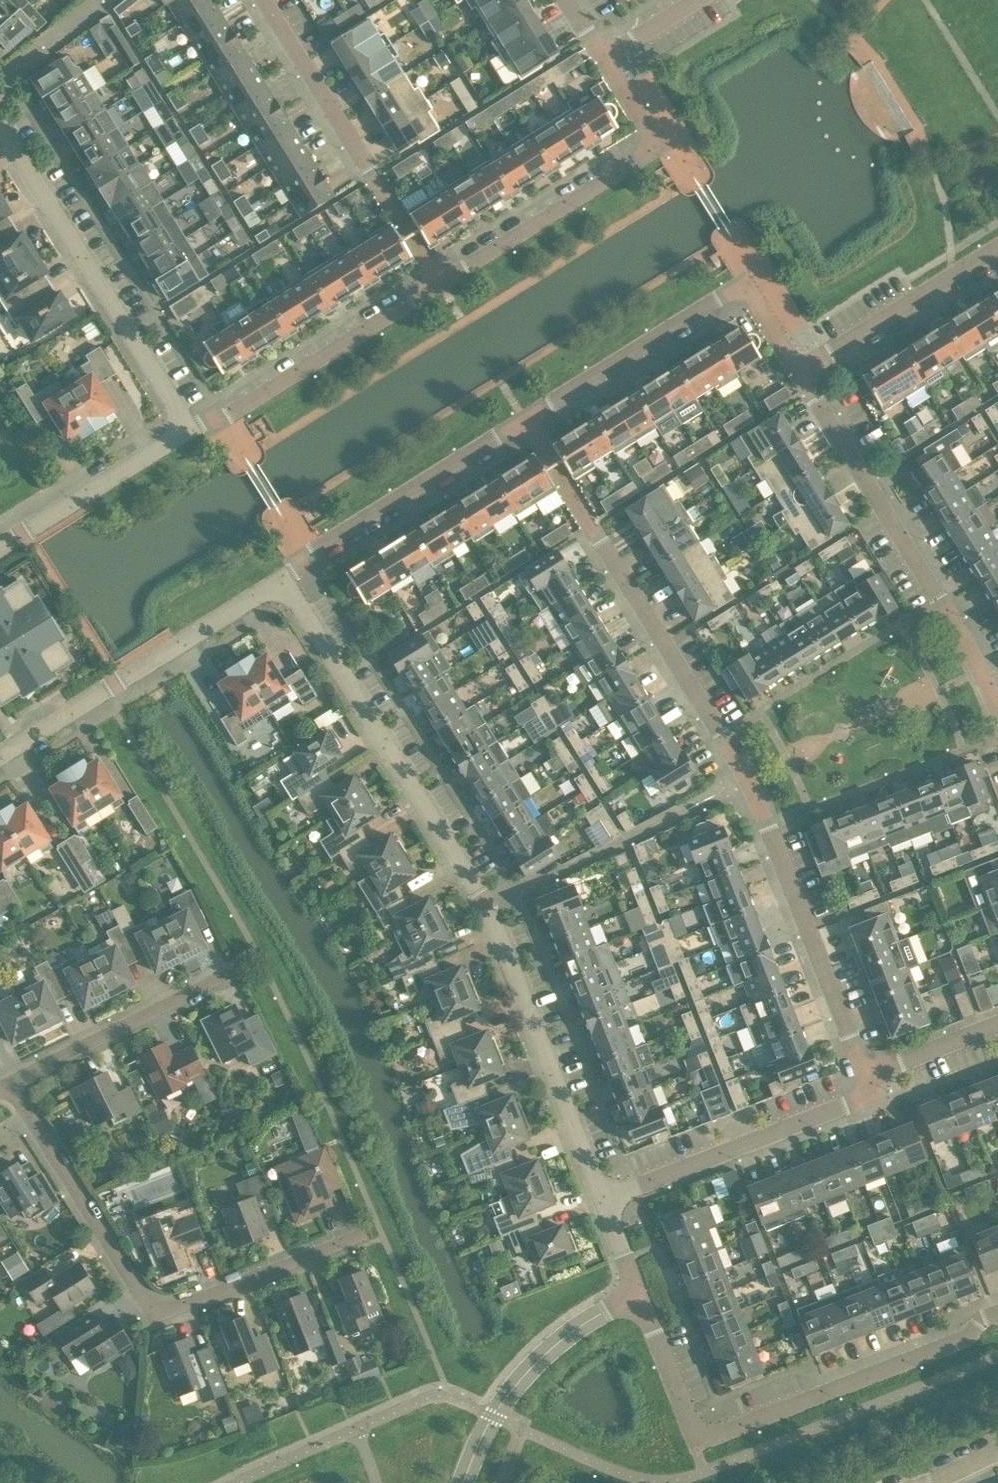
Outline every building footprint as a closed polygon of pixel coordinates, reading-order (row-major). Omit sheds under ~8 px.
[(25,0),(1,0),(0,1),(0,30),(29,4),(25,0)] [(212,0),(172,0),(167,3),(168,4),(179,23),(213,2),(212,0)] [(419,7),(427,21),(428,21),(437,16),(427,0),(423,0),(417,4),(419,7)] [(464,0),(471,11),(475,9),(485,24),(523,0),(464,0)] [(498,54),(541,26),(535,17),(536,16),(531,9),(525,0),(523,0),(485,24),(495,40),(491,42),(498,54)] [(130,8),(125,1),(113,10),(118,17),(130,8)] [(225,21),(213,2),(179,23),(191,42),(225,21)] [(29,4),(0,30),(0,49),(1,48),(3,47),(8,53),(34,29),(37,32),(47,23),(29,4)] [(345,12),(351,21),(361,14),(356,6),(345,12)] [(410,13),(419,27),(427,21),(419,7),(410,13)] [(340,28),(351,21),(345,12),(335,19),(340,28)] [(105,31),(106,31),(116,25),(109,15),(99,21),(105,31)] [(342,62),(348,72),(391,45),(384,33),(380,35),(369,17),(347,30),(349,33),(331,44),(337,54),(336,55),(341,62),(342,62)] [(191,42),(202,60),(236,39),(225,21),(191,42)] [(436,34),(428,21),(427,21),(419,27),(427,40),(436,34)] [(125,29),(131,38),(142,31),(136,22),(125,29)] [(118,50),(119,51),(128,45),(120,33),(116,25),(106,31),(111,38),(98,46),(106,58),(118,50)] [(509,63),(521,81),(542,68),(541,66),(559,54),(552,44),(553,43),(548,36),(541,26),(498,54),(505,65),(509,63)] [(247,56),(236,39),(202,60),(213,77),(247,56)] [(119,51),(125,61),(130,68),(138,63),(128,45),(119,51)] [(399,56),(391,45),(348,72),(354,82),(353,82),(358,90),(359,89),(365,99),(404,74),(395,59),(399,56)] [(149,68),(160,61),(155,53),(144,60),(149,68)] [(584,63),(577,53),(555,66),(562,77),(584,63)] [(213,77),(224,95),(258,74),(247,56),(213,77)] [(42,99),(83,74),(79,68),(73,67),(67,57),(49,68),(45,61),(30,72),(34,78),(30,80),(34,86),(32,88),(30,89),(38,101),(42,99)] [(160,61),(149,68),(154,76),(165,69),(160,61)] [(142,88),(150,82),(144,72),(135,77),(142,88)] [(94,92),(83,74),(42,99),(38,101),(46,114),(47,113),(50,112),(53,117),(94,92)] [(269,92),(258,74),(224,95),(235,113),(269,92)] [(375,116),(382,126),(425,99),(418,87),(414,90),(404,74),(365,99),(371,109),(370,109),(375,117),(375,116)] [(527,84),(533,95),(545,87),(539,77),(527,84)] [(450,84),(469,114),(477,108),(459,79),(450,84)] [(150,82),(142,88),(148,98),(157,93),(150,82)] [(533,95),(527,84),(515,92),(521,102),(533,95)] [(171,103),(182,97),(177,89),(166,95),(171,103)] [(105,110),(94,92),(53,117),(57,123),(55,125),(53,126),(61,138),(65,135),(105,110)] [(235,113),(247,131),(280,110),(269,92),(235,113)] [(182,97),(171,103),(177,112),(187,105),(182,97)] [(605,104),(603,105),(599,98),(574,113),(573,114),(594,147),(598,144),(597,141),(600,139),(601,140),(613,132),(613,131),(617,128),(613,121),(614,119),(615,118),(616,117),(617,115),(617,114),(617,112),(616,111),(616,109),(615,108),(614,107),(613,106),(611,105),(610,104),(609,104),(608,104),(607,104),(605,104)] [(433,111),(425,99),(382,126),(388,136),(387,136),(392,144),(392,143),(399,154),(417,143),(418,145),(440,132),(429,113),(433,111)] [(486,110),(492,120),(504,113),(498,102),(486,110)] [(164,124),(173,119),(167,108),(158,114),(164,124)] [(589,150),(594,147),(573,114),(574,113),(571,109),(550,122),(572,157),(584,150),(584,149),(587,147),(589,150)] [(116,129),(105,110),(65,135),(61,138),(68,150),(70,149),(73,148),(76,154),(107,135),(116,129)] [(292,128),(280,110),(247,131),(258,149),(292,128)] [(492,120),(486,110),(474,117),(480,128),(492,120)] [(173,119),(164,124),(171,135),(180,129),(173,119)] [(550,122),(530,135),(553,172),(558,169),(556,166),(559,164),(560,165),(572,157),(550,122)] [(465,123),(445,135),(451,146),(472,133),(465,123)] [(194,139),(205,132),(199,124),(189,131),(194,139)] [(258,149),(269,167),(303,145),(292,128),(258,149)] [(205,132),(194,139),(199,147),(210,140),(205,132)] [(76,154),(87,171),(88,172),(118,153),(107,135),(76,154)] [(451,146),(445,135),(433,143),(439,153),(451,146)] [(530,135),(509,148),(531,183),(544,175),(543,174),(547,172),(548,175),(553,172),(530,135)] [(187,161),(196,155),(189,145),(181,150),(187,161)] [(314,163),(303,145),(269,167),(280,184),(314,163)] [(99,190),(129,171),(138,166),(127,148),(118,153),(88,172),(87,171),(83,174),(91,187),(93,185),(96,185),(99,190)] [(509,148),(488,161),(491,165),(492,165),(512,198),(517,195),(515,192),(519,190),(531,183),(509,148)] [(404,161),(410,171),(422,164),(416,153),(404,161)] [(196,155),(187,161),(194,171),(203,166),(196,155)] [(216,175),(227,168),(222,160),(211,167),(216,175)] [(410,171),(404,161),(392,168),(398,178),(410,171)] [(507,200),(512,198),(492,165),(491,165),(488,161),(469,173),(472,177),(471,177),(490,208),(503,200),(502,200),(506,198),(507,200)] [(280,184),(291,202),(324,181),(314,163),(280,184)] [(227,168),(216,175),(221,183),(232,176),(227,168)] [(141,190),(129,171),(99,190),(102,196),(101,198),(99,199),(107,212),(111,209),(110,209),(141,190)] [(478,216),(490,208),(471,177),(472,177),(469,173),(448,186),(471,223),(476,220),(474,217),(478,215),(478,216)] [(210,198),(219,192),(212,181),(203,187),(210,198)] [(324,181),(291,202),(301,218),(335,197),(324,181)] [(448,186),(428,199),(450,234),(462,226),(461,225),(465,223),(467,226),(471,223),(448,186)] [(152,208),(141,190),(110,209),(111,209),(122,227),(152,208)] [(357,190),(345,198),(351,208),(363,200),(357,190)] [(219,192),(210,198),(216,208),(225,203),(219,192)] [(238,210),(249,204),(244,195),(233,202),(238,210)] [(0,197),(0,235),(14,226),(8,216),(10,214),(0,197)] [(351,208),(345,198),(333,205),(339,215),(351,208)] [(450,234),(428,199),(407,212),(418,230),(416,231),(418,233),(419,232),(430,249),(435,246),(433,243),(437,241),(450,234)] [(122,227),(133,245),(163,226),(173,220),(162,202),(152,208),(122,227)] [(238,210),(243,219),(249,228),(260,222),(249,204),(238,210)] [(304,223),(310,233),(322,226),(316,216),(304,223)] [(233,234),(242,229),(235,218),(226,224),(233,234)] [(133,245),(145,264),(175,244),(185,238),(173,220),(163,226),(133,245)] [(310,233),(304,223),(292,230),(299,241),(310,233)] [(371,240),(390,271),(403,263),(402,262),(406,260),(408,263),(413,260),(403,243),(404,242),(402,240),(401,240),(390,223),(368,236),(371,240)] [(14,226),(0,235),(0,276),(35,254),(23,234),(20,236),(14,226)] [(242,229),(233,234),(239,245),(248,239),(242,229)] [(259,244),(270,237),(265,230),(254,237),(259,244)] [(145,264),(156,281),(156,282),(196,257),(185,238),(175,244),(145,264)] [(371,240),(352,252),(351,253),(371,285),(376,282),(374,280),(378,277),(378,278),(390,271),(371,240)] [(263,249),(270,259),(282,251),(275,241),(263,249)] [(367,288),(371,285),(351,253),(352,252),(349,248),(328,261),(350,296),(362,288),(361,287),(365,285),(367,288)] [(270,259),(263,249),(251,256),(258,266),(270,259)] [(7,312),(51,285),(45,275),(47,273),(35,254),(0,276),(0,291),(2,294),(0,295),(0,302),(7,312)] [(156,282),(156,281),(151,284),(160,297),(162,295),(164,295),(168,301),(208,276),(196,257),(156,282)] [(328,261),(308,274),(330,311),(335,308),(333,305),(337,303),(337,304),(350,296),(328,261)] [(222,274),(229,284),(241,277),(234,267),(222,274)] [(229,284),(222,274),(210,281),(217,292),(229,284)] [(326,314),(330,311),(308,274),(287,287),(309,321),(321,314),(320,313),(324,311),(326,314)] [(32,342),(74,316),(60,293),(57,295),(51,285),(7,312),(16,328),(21,325),(32,342)] [(208,297),(202,287),(169,307),(175,317),(208,297)] [(296,329),(309,321),(287,287),(267,299),(290,336),(294,333),(292,330),(296,328),(296,329)] [(989,297),(988,295),(984,298),(997,321),(997,292),(989,297)] [(245,310),(246,312),(268,347),(280,339),(280,338),(283,336),(285,339),(290,336),(267,299),(266,298),(245,310)] [(964,313),(983,343),(984,342),(987,346),(990,352),(997,347),(997,321),(984,298),(979,301),(980,303),(964,313)] [(246,312),(225,325),(228,329),(249,362),(253,359),(252,356),(255,354),(256,355),(268,347),(246,312)] [(947,321),(942,324),(962,356),(965,360),(987,346),(984,342),(983,343),(964,313),(948,323),(947,321)] [(215,368),(217,367),(222,375),(226,372),(227,373),(239,365),(239,364),(242,362),(244,365),(249,362),(228,329),(225,325),(222,321),(212,327),(217,336),(203,344),(208,352),(206,353),(205,355),(204,356),(204,357),(203,359),(204,361),(204,362),(204,363),(205,364),(206,365),(207,367),(209,368),(210,368),(212,369),(214,368),(215,368)] [(939,329),(923,338),(942,369),(962,356),(942,324),(938,327),(939,329)] [(747,335),(746,336),(741,328),(737,331),(737,330),(721,340),(719,338),(715,341),(735,374),(735,373),(760,358),(755,351),(757,350),(758,349),(759,347),(759,346),(759,345),(760,344),(760,342),(759,341),(759,340),(758,339),(757,337),(756,336),(755,335),(753,335),(751,334),(750,334),(747,335)] [(906,346),(902,349),(922,382),(925,385),(926,385),(929,390),(948,378),(942,369),(923,338),(907,348),(906,346)] [(711,346),(695,356),(715,386),(714,387),(716,391),(738,378),(735,373),(735,374),(715,341),(710,344),(711,346)] [(83,382),(69,390),(94,430),(105,423),(102,417),(113,410),(95,382),(110,373),(112,377),(116,374),(100,347),(86,356),(89,362),(76,370),(83,382)] [(898,354),(882,364),(904,399),(925,385),(922,382),(902,349),(897,352),(898,354)] [(678,364),(674,367),(694,399),(695,399),(714,387),(715,386),(695,356),(680,365),(678,364)] [(883,412),(904,399),(882,364),(866,374),(865,372),(860,375),(883,412)] [(670,371),(655,381),(674,412),(673,412),(681,425),(702,411),(695,399),(694,399),(674,367),(669,369),(670,371)] [(637,389),(633,392),(653,425),(654,424),(673,412),(674,412),(655,381),(639,391),(637,389)] [(82,437),(94,430),(69,390),(55,399),(48,388),(34,396),(26,384),(15,390),(34,421),(50,411),(67,439),(79,432),(82,437)] [(763,400),(770,411),(792,397),(785,387),(763,400)] [(656,429),(654,424),(653,425),(633,392),(628,395),(629,397),(614,407),(635,441),(656,429)] [(975,395),(963,402),(969,412),(981,405),(975,395)] [(957,420),(969,412),(963,402),(951,410),(957,420)] [(993,405),(984,411),(993,425),(997,422),(997,413),(993,405)] [(597,415),(592,417),(612,450),(612,451),(614,455),(635,441),(614,407),(598,417),(597,415)] [(734,418),(741,429),(753,421),(746,411),(734,418)] [(979,414),(970,419),(979,434),(988,428),(979,414)] [(754,469),(800,441),(793,430),(790,432),(779,415),(761,426),(760,424),(739,437),(751,455),(746,458),(754,469)] [(589,422),(573,432),(592,463),(612,451),(612,450),(592,417),(587,420),(589,422)] [(741,429),(734,418),(722,426),(729,436),(741,429)] [(934,420),(922,428),(928,438),(940,430),(934,420)] [(916,445),(928,438),(922,428),(910,435),(916,445)] [(923,450),(925,453),(915,459),(920,467),(911,473),(923,492),(953,473),(962,467),(950,450),(952,449),(949,446),(962,438),(956,429),(923,450)] [(706,436),(693,444),(700,454),(722,440),(715,430),(706,436)] [(592,463),(573,432),(557,442),(556,440),(551,443),(561,460),(559,461),(561,463),(562,462),(573,480),(595,467),(592,463)] [(679,467),(700,454),(693,444),(689,437),(677,445),(681,451),(673,457),(679,467)] [(765,478),(775,494),(814,470),(803,454),(807,452),(800,441),(754,469),(761,481),(765,478)] [(514,469),(535,503),(556,489),(545,472),(546,471),(544,468),(543,469),(533,454),(528,457),(529,459),(514,469)] [(653,469),(659,480),(671,472),(665,462),(653,469)] [(497,477),(492,480),(512,511),(511,512),(514,516),(535,503),(514,469),(498,479),(497,477)] [(659,480),(653,469),(641,477),(647,487),(659,480)] [(779,529),(787,524),(834,495),(827,484),(824,486),(814,470),(775,494),(784,510),(772,517),(779,529)] [(965,491),(953,473),(923,492),(934,510),(965,491)] [(488,485),(473,494),(492,524),(511,512),(512,511),(492,480),(487,483),(488,485)] [(624,487),(612,495),(618,505),(640,491),(634,481),(624,487)] [(686,512),(686,511),(679,500),(675,502),(663,484),(643,497),(644,499),(626,511),(636,527),(633,529),(640,540),(686,512)] [(946,528),(976,509),(986,503),(975,485),(965,491),(934,510),(946,528)] [(456,502),(451,505),(471,537),(470,538),(473,542),(495,528),(492,524),(473,494),(457,504),(456,502)] [(618,505),(612,495),(600,502),(606,512),(618,505)] [(834,495),(787,524),(795,535),(799,533),(810,551),(831,538),(829,536),(848,525),(837,508),(840,506),(834,495)] [(448,510),(432,520),(451,550),(470,538),(471,537),(451,505),(446,508),(448,510)] [(689,526),(693,523),(702,518),(694,506),(686,511),(686,512),(640,540),(647,551),(650,549),(660,565),(699,541),(689,526)] [(988,528),(976,509),(946,528),(957,547),(988,528)] [(415,528),(410,531),(430,563),(432,567),(454,554),(451,550),(432,520),(416,530),(415,528)] [(553,532),(559,542),(571,534),(565,524),(553,532)] [(988,528),(957,547),(969,565),(997,547),(997,545),(988,528)] [(407,536),(391,545),(410,576),(430,563),(410,531),(406,534),(407,536)] [(559,542),(553,532),(541,539),(547,549),(559,542)] [(831,545),(836,553),(850,545),(844,537),(831,545)] [(709,557),(699,541),(660,565),(670,582),(667,584),(674,595),(720,566),(713,554),(709,557)] [(390,589),(410,576),(391,545),(375,555),(374,553),(369,556),(390,589)] [(836,553),(831,545),(818,554),(823,562),(836,553)] [(980,583),(997,572),(997,547),(969,565),(980,583)] [(512,557),(518,567),(530,560),(524,550),(512,557)] [(567,570),(567,571),(569,570),(556,551),(517,575),(529,595),(530,594),(529,594),(567,570)] [(359,598),(360,597),(365,605),(390,589),(369,556),(365,559),(366,561),(350,571),(350,572),(346,575),(351,582),(349,583),(348,584),(347,585),(346,587),(346,588),(346,590),(346,591),(347,593),(347,594),(348,595),(349,597),(351,597),(352,598),(353,599),(355,599),(357,598),(359,598)] [(518,567),(512,557),(500,564),(506,575),(518,567)] [(805,561),(794,568),(799,577),(811,570),(805,561)] [(720,566),(674,595),(681,606),(684,603),(695,620),(713,609),(714,611),(735,598),(723,580),(727,577),(720,566)] [(782,576),(788,585),(799,577),(794,568),(782,576)] [(883,571),(875,576),(870,568),(852,580),(858,590),(876,619),(875,619),(876,620),(896,608),(888,595),(895,590),(883,571)] [(541,612),(548,608),(578,589),(567,571),(567,570),(529,594),(530,594),(541,612)] [(980,583),(991,602),(997,598),(997,572),(980,583)] [(471,582),(477,593),(489,585),(483,575),(471,582)] [(839,600),(858,630),(875,619),(876,619),(858,590),(852,580),(834,591),(839,600)] [(11,700),(72,662),(22,582),(0,595),(0,705),(1,706),(11,700)] [(477,593),(471,582),(459,590),(465,600),(477,593)] [(757,591),(763,600),(774,593),(769,584),(757,591)] [(590,607),(578,589),(548,608),(559,626),(590,607)] [(762,600),(763,600),(757,591),(745,599),(751,607),(754,606),(760,615),(768,610),(762,600)] [(501,605),(498,607),(489,593),(480,598),(492,617),(504,610),(501,605)] [(430,608),(437,618),(449,611),(442,600),(430,608)] [(839,600),(821,611),(839,642),(858,630),(839,600)] [(475,602),(466,607),(475,622),(483,616),(475,602)] [(839,642),(821,611),(815,603),(797,614),(803,625),(821,653),(839,642)] [(720,615),(725,623),(738,614),(733,606),(720,615)] [(601,625),(590,607),(559,626),(571,644),(601,625)] [(437,618),(430,608),(418,615),(425,626),(437,618)] [(508,617),(504,610),(492,617),(503,636),(512,630),(505,619),(508,617)] [(784,634),(803,664),(821,653),(803,625),(797,614),(779,625),(784,634)] [(725,623),(720,615),(706,623),(711,631),(725,623)] [(613,644),(601,625),(571,644),(582,663),(613,644)] [(379,640),(386,650),(408,636),(401,626),(379,640)] [(489,644),(498,639),(490,627),(482,633),(489,644)] [(523,648),(519,642),(512,630),(503,636),(514,654),(523,648)] [(400,675),(401,674),(431,655),(440,650),(428,631),(388,656),(400,675)] [(784,634),(765,645),(784,676),(803,664),(784,634)] [(498,639),(489,644),(496,656),(505,651),(498,639)] [(584,687),(594,681),(624,662),(613,644),(582,663),(572,669),(584,687)] [(765,645),(748,656),(747,657),(766,687),(767,687),(784,676),(765,645)] [(514,654),(519,661),(526,672),(535,667),(529,657),(532,655),(527,646),(523,648),(514,654)] [(401,674),(412,692),(443,673),(451,668),(440,650),(431,655),(401,674)] [(747,657),(748,656),(747,655),(719,673),(731,691),(739,686),(748,700),(767,688),(767,687),(766,687),(747,657)] [(251,658),(239,665),(264,705),(271,715),(298,698),(303,705),(317,696),(300,669),(296,672),(298,675),(288,682),(291,686),(286,689),(266,656),(254,664),(251,658)] [(636,680),(624,662),(594,681),(605,699),(636,680)] [(512,681),(521,676),(513,664),(505,669),(512,681)] [(250,714),(264,705),(239,665),(228,672),(231,678),(220,685),(241,718),(236,721),(233,716),(222,723),(237,746),(248,739),(244,733),(257,725),(250,714)] [(535,667),(526,672),(533,684),(542,678),(535,667)] [(412,692),(424,710),(454,692),(443,673),(412,692)] [(521,676),(512,681),(519,693),(528,687),(521,676)] [(605,699),(597,705),(608,722),(616,717),(616,718),(647,699),(636,680),(605,699)] [(424,710),(435,729),(465,710),(454,692),(424,710)] [(547,693),(539,699),(546,710),(555,705),(547,693)] [(530,704),(537,716),(546,710),(539,699),(530,704)] [(658,717),(647,699),(616,718),(628,736),(658,717)] [(562,717),(555,705),(546,710),(553,722),(562,717)] [(435,729),(446,747),(477,728),(465,710),(435,729)] [(545,728),(553,722),(546,710),(537,716),(545,728)] [(670,735),(658,717),(628,736),(639,754),(670,735)] [(477,728),(446,747),(458,765),(496,741),(485,723),(477,728)] [(572,746),(580,740),(573,728),(564,734),(572,746)] [(340,747),(330,731),(283,761),(284,763),(291,758),(298,769),(280,781),(292,800),(296,797),(301,794),(325,780),(318,770),(340,756),(336,750),(340,747)] [(639,754),(650,772),(651,773),(681,754),(681,753),(670,735),(639,754)] [(558,754),(566,749),(559,737),(550,743),(558,754)] [(580,740),(572,746),(579,757),(588,752),(580,740)] [(458,765),(469,784),(508,760),(496,741),(458,765)] [(566,749),(558,754),(565,766),(574,761),(566,749)] [(689,777),(688,776),(694,772),(682,752),(681,753),(681,754),(651,773),(650,772),(650,773),(662,792),(668,788),(668,789),(670,791),(671,791),(672,793),(674,793),(676,794),(678,794),(680,794),(681,794),(682,793),(684,792),(685,791),(686,791),(687,790),(688,788),(689,787),(690,785),(690,784),(690,782),(690,780),(690,779),(689,777)] [(469,784),(481,802),(519,778),(508,760),(469,784)] [(83,763),(71,770),(96,810),(109,802),(114,810),(124,803),(98,761),(86,769),(83,763)] [(970,816),(971,816),(971,817),(989,810),(985,799),(987,798),(979,779),(986,776),(981,764),(975,767),(973,763),(952,771),(952,772),(953,772),(966,806),(970,816)] [(594,782),(603,777),(596,765),(587,770),(594,782)] [(83,818),(96,810),(71,770),(60,777),(63,783),(52,790),(78,832),(88,826),(83,818)] [(950,824),(970,816),(966,806),(953,772),(952,772),(933,780),(950,824)] [(580,791),(589,785),(582,774),(573,779),(580,791)] [(325,780),(301,794),(296,797),(307,815),(312,812),(327,806),(334,816),(369,793),(361,781),(357,783),(353,777),(331,790),(325,780)] [(603,777),(594,782),(602,794),(611,788),(603,777)] [(481,802),(492,820),(522,802),(523,802),(531,797),(519,778),(481,802)] [(933,780),(912,788),(925,819),(930,832),(950,824),(933,780)] [(589,785),(580,791),(588,803),(597,797),(589,785)] [(912,788),(893,795),(910,840),(930,832),(925,819),(912,788)] [(330,859),(338,854),(361,839),(355,829),(377,815),(373,809),(377,806),(369,793),(334,816),(325,821),(332,832),(327,836),(319,841),(330,859)] [(893,795),(873,803),(888,844),(890,848),(910,840),(893,795)] [(146,835),(157,828),(138,798),(127,805),(146,835)] [(534,820),(523,802),(522,802),(492,820),(504,839),(534,820)] [(873,803),(852,811),(868,852),(888,844),(873,803)] [(620,835),(601,804),(584,815),(591,826),(599,821),(611,840),(620,835)] [(0,814),(0,815),(25,854),(37,846),(42,854),(52,848),(26,806),(15,813),(11,807),(0,814)] [(625,811),(616,817),(625,832),(635,827),(625,811)] [(833,819),(846,853),(849,859),(868,852),(852,811),(833,819)] [(25,854),(0,815),(0,866),(2,868),(25,854)] [(846,853),(833,819),(832,818),(811,826),(812,830),(804,833),(816,865),(846,854),(846,853)] [(504,839),(515,857),(545,838),(534,820),(504,839)] [(693,838),(693,839),(686,841),(695,863),(696,862),(695,862),(729,849),(730,849),(722,827),(715,830),(714,828),(713,826),(712,826),(711,824),(710,824),(707,823),(705,822),(704,822),(703,822),(701,823),(700,823),(698,824),(697,825),(696,826),(694,828),(694,829),(693,831),(693,832),(692,834),(692,836),(693,838)] [(67,842),(81,865),(92,859),(77,835),(67,842)] [(364,865),(371,875),(406,852),(398,840),(394,843),(390,836),(368,849),(361,839),(338,854),(349,871),(364,865)] [(515,857),(513,857),(526,877),(558,857),(546,837),(545,838),(515,857)] [(986,855),(997,851),(997,842),(997,841),(983,846),(986,855)] [(81,865),(67,842),(56,849),(75,879),(86,872),(81,866),(81,865)] [(649,860),(642,843),(632,847),(639,863),(649,860)] [(986,855),(983,846),(968,852),(971,861),(986,855)] [(703,882),(737,869),(729,849),(695,862),(696,862),(703,882)] [(364,895),(375,913),(399,899),(392,888),(414,875),(409,868),(414,865),(406,852),(371,875),(377,884),(364,895)] [(624,852),(613,857),(618,868),(629,863),(624,852)] [(942,862),(945,871),(958,866),(954,857),(942,862)] [(988,906),(997,902),(997,858),(973,867),(988,906)] [(945,871),(942,862),(929,867),(933,876),(945,871)] [(126,872),(133,884),(140,880),(133,868),(126,872)] [(631,887),(640,883),(634,868),(624,871),(631,887)] [(703,882),(711,902),(745,889),(737,869),(703,882)] [(901,877),(905,887),(918,882),(914,872),(901,877)] [(905,887),(901,877),(889,882),(892,892),(905,887)] [(579,907),(580,908),(581,907),(572,886),(568,887),(565,879),(546,888),(549,895),(537,900),(545,921),(546,921),(546,920),(579,907)] [(0,884),(0,894),(10,910),(21,903),(6,880),(0,884)] [(654,901),(663,897),(658,884),(649,888),(654,901)] [(861,894),(864,903),(879,897),(876,888),(861,894)] [(702,906),(710,926),(719,922),(753,909),(745,889),(711,902),(702,906)] [(185,912),(162,924),(180,960),(204,948),(194,926),(205,921),(190,890),(177,896),(185,912)] [(638,907),(648,903),(643,891),(633,894),(638,907)] [(10,910),(0,894),(0,916),(10,910)] [(864,903),(861,894),(846,900),(850,909),(864,903)] [(663,897),(654,901),(659,914),(669,910),(663,897)] [(391,929),(396,941),(405,937),(443,918),(436,904),(431,907),(428,900),(405,911),(399,899),(375,913),(385,931),(391,929)] [(855,958),(897,942),(887,915),(893,913),(888,900),(864,910),(868,921),(849,929),(855,944),(850,946),(855,958)] [(988,906),(980,909),(980,910),(990,936),(997,933),(997,902),(988,906)] [(648,903),(638,907),(643,920),(653,916),(648,903)] [(587,927),(580,908),(579,907),(546,920),(546,921),(554,940),(587,927)] [(718,946),(727,942),(761,929),(753,909),(719,922),(710,926),(718,946)] [(397,956),(406,975),(431,964),(425,952),(448,940),(445,933),(449,931),(443,918),(405,937),(396,941),(402,953),(397,956)] [(156,972),(180,960),(162,924),(148,931),(144,922),(122,933),(134,957),(145,951),(156,972)] [(641,929),(650,949),(658,946),(667,942),(662,929),(661,926),(658,927),(656,923),(641,929)] [(122,962),(134,957),(122,933),(118,925),(106,932),(109,939),(100,944),(104,953),(90,960),(108,995),(133,983),(122,962)] [(672,926),(662,929),(667,942),(677,938),(672,926)] [(595,947),(587,927),(554,940),(562,960),(595,947)] [(727,942),(735,962),(769,949),(761,929),(727,942)] [(685,959),(677,938),(667,942),(675,963),(685,959)] [(865,968),(871,983),(908,968),(918,965),(907,938),(897,942),(855,958),(860,970),(865,968)] [(662,957),(663,959),(666,966),(675,963),(667,942),(658,946),(650,949),(654,960),(662,957)] [(595,948),(595,947),(562,960),(570,980),(614,963),(607,943),(595,948)] [(972,943),(958,947),(965,975),(979,972),(972,943)] [(735,962),(726,966),(734,986),(743,982),(776,969),(769,949),(735,962)] [(918,965),(926,984),(930,983),(938,1000),(965,988),(949,952),(918,965)] [(84,1008),(108,995),(90,960),(78,966),(74,957),(50,968),(50,969),(62,992),(74,986),(84,1008)] [(50,998),(62,992),(50,969),(50,968),(47,961),(34,968),(38,975),(28,980),(32,988),(19,995),(37,1031),(61,1019),(50,998)] [(570,980),(578,1001),(622,983),(614,963),(570,980)] [(436,976),(431,964),(406,975),(401,976),(409,996),(414,994),(430,990),(435,1001),(473,986),(468,972),(463,974),(460,967),(436,976)] [(686,981),(696,978),(691,965),(681,968),(686,981)] [(918,995),(908,968),(871,983),(876,998),(871,1000),(876,1012),(918,995)] [(784,989),(776,969),(743,982),(751,1002),(784,989)] [(671,987),(680,984),(675,971),(666,975),(671,987)] [(696,978),(686,981),(691,994),(701,990),(696,978)] [(578,1001),(586,1021),(619,1008),(619,1007),(630,1003),(622,983),(578,1001)] [(680,984),(671,987),(676,1000),(685,996),(680,984)] [(983,984),(971,989),(980,1013),(992,1008),(983,984)] [(479,1000),(473,986),(435,1001),(439,1012),(425,1020),(432,1040),(457,1030),(453,1019),(477,1009),(474,1002),(479,1000)] [(740,1007),(748,1027),(759,1023),(792,1009),(784,989),(751,1002),(740,1007)] [(963,1020),(975,1015),(965,991),(953,995),(963,1020)] [(2,1022),(12,1043),(37,1031),(19,995),(0,1005),(0,1023),(2,1022)] [(929,1023),(918,995),(876,1012),(881,1024),(886,1022),(892,1037),(929,1023)] [(702,1022),(711,1018),(706,1005),(697,1009),(702,1022)] [(256,1064),(276,1053),(257,1016),(243,1023),(235,1008),(219,1016),(218,1013),(202,1021),(222,1062),(249,1049),(256,1064)] [(586,1021),(593,1041),(627,1028),(619,1008),(586,1021)] [(756,1047),(767,1043),(800,1030),(792,1009),(759,1023),(748,1027),(737,1031),(744,1051),(751,1049),(756,1047)] [(686,1027),(686,1028),(696,1024),(691,1011),(681,1015),(686,1027)] [(702,1022),(710,1042),(719,1038),(711,1018),(702,1022)] [(696,1024),(686,1028),(691,1040),(701,1037),(696,1024)] [(635,1048),(627,1028),(593,1041),(601,1061),(635,1048)] [(455,1055),(460,1066),(499,1051),(493,1037),(488,1039),(485,1032),(462,1041),(457,1030),(432,1040),(440,1059),(455,1055)] [(758,1068),(773,1063),(773,1062),(774,1062),(775,1063),(808,1050),(808,1049),(800,1030),(767,1043),(756,1047),(751,1049),(758,1068)] [(710,1042),(712,1049),(717,1062),(727,1058),(719,1038),(710,1042)] [(172,1058),(164,1043),(139,1056),(160,1099),(186,1086),(184,1083),(205,1073),(192,1048),(172,1058)] [(643,1068),(642,1068),(654,1063),(646,1043),(635,1048),(601,1061),(609,1081),(643,1068)] [(775,1063),(774,1062),(773,1062),(780,1080),(769,1085),(774,1096),(773,1096),(773,1097),(802,1086),(799,1077),(817,1070),(809,1048),(808,1049),(808,1050),(775,1063)] [(504,1065),(499,1051),(460,1066),(464,1077),(450,1085),(457,1104),(483,1094),(478,1083),(502,1074),(499,1067),(504,1065)] [(702,1068),(712,1064),(707,1051),(697,1055),(702,1068)] [(727,1058),(717,1062),(722,1075),(732,1071),(727,1058)] [(712,1064),(702,1068),(707,1081),(717,1077),(712,1064)] [(650,1088),(643,1068),(609,1081),(617,1101),(650,1088)] [(116,1094),(105,1073),(70,1091),(80,1112),(87,1109),(95,1126),(113,1117),(117,1124),(140,1112),(128,1088),(116,1094)] [(737,1077),(725,1082),(737,1111),(749,1107),(737,1077)] [(982,1085),(995,1117),(997,1116),(997,1078),(982,1085)] [(731,1114),(720,1084),(708,1089),(719,1118),(731,1114)] [(982,1085),(962,1092),(975,1125),(995,1117),(982,1085)] [(617,1101),(625,1121),(658,1108),(658,1107),(650,1088),(617,1101)] [(961,1093),(942,1101),(955,1133),(975,1125),(962,1092),(961,1093)] [(457,1104),(458,1105),(442,1111),(450,1130),(482,1124),(485,1131),(524,1116),(518,1102),(514,1104),(511,1096),(487,1106),(483,1094),(457,1104)] [(934,1141),(955,1133),(942,1101),(921,1109),(934,1141)] [(301,1102),(289,1107),(306,1151),(318,1146),(301,1102)] [(625,1121),(624,1121),(632,1142),(650,1135),(654,1144),(671,1137),(659,1107),(658,1107),(658,1108),(625,1121)] [(485,1131),(488,1138),(460,1155),(468,1174),(482,1169),(483,1169),(508,1159),(504,1148),(527,1139),(524,1131),(529,1129),(524,1116),(485,1131)] [(911,1126),(890,1134),(903,1166),(924,1158),(911,1126)] [(871,1141),(870,1141),(883,1174),(903,1166),(890,1134),(871,1141)] [(870,1141),(850,1149),(863,1182),(883,1174),(870,1141)] [(274,1168),(296,1224),(318,1215),(316,1211),(331,1205),(326,1192),(341,1187),(337,1175),(324,1148),(274,1168)] [(850,1149),(830,1157),(843,1190),(863,1182),(850,1149)] [(830,1157),(810,1165),(823,1198),(826,1207),(847,1199),(843,1190),(830,1157)] [(506,1185),(510,1195),(510,1196),(549,1180),(544,1167),(539,1169),(536,1161),(512,1170),(508,1159),(483,1169),(490,1188),(506,1185)] [(17,1164),(0,1174),(0,1200),(11,1217),(21,1211),(23,1215),(28,1216),(31,1214),(33,1217),(58,1202),(40,1173),(27,1181),(26,1179),(22,1178),(23,1174),(17,1164)] [(803,1206),(823,1198),(810,1165),(789,1173),(802,1206),(803,1206)] [(970,1170),(973,1179),(985,1174),(981,1165),(970,1170)] [(734,1169),(721,1174),(730,1197),(743,1192),(734,1169)] [(973,1179),(970,1170),(958,1174),(961,1184),(973,1179)] [(789,1174),(770,1181),(786,1223),(807,1215),(803,1206),(802,1206),(789,1173),(788,1173),(789,1174)] [(232,1248),(267,1235),(254,1202),(268,1197),(259,1174),(235,1183),(240,1197),(238,1203),(224,1208),(231,1225),(224,1227),(232,1248)] [(504,1212),(500,1214),(493,1217),(501,1237),(508,1234),(533,1224),(529,1213),(553,1204),(550,1196),(555,1194),(549,1180),(510,1196),(510,1195),(499,1200),(504,1212)] [(975,1184),(979,1194),(991,1189),(987,1180),(975,1184)] [(786,1223),(770,1181),(749,1189),(765,1231),(786,1223)] [(979,1194),(975,1184),(963,1189),(967,1198),(979,1194)] [(917,1203),(921,1212),(933,1208),(929,1198),(917,1203)] [(921,1212),(917,1203),(906,1208),(909,1217),(921,1212)] [(665,1222),(673,1243),(705,1230),(717,1226),(709,1205),(696,1210),(695,1206),(679,1212),(681,1216),(665,1222)] [(935,1213),(923,1218),(927,1227),(929,1234),(941,1229),(935,1213)] [(158,1258),(165,1275),(190,1265),(183,1246),(189,1244),(190,1246),(203,1240),(193,1215),(174,1223),(171,1217),(166,1219),(162,1216),(152,1220),(152,1224),(146,1226),(153,1244),(150,1247),(154,1257),(158,1258)] [(878,1222),(882,1231),(893,1226),(890,1217),(878,1222)] [(927,1227),(923,1218),(911,1222),(918,1238),(929,1234),(927,1227)] [(750,1236),(759,1232),(755,1220),(745,1224),(750,1236)] [(866,1226),(870,1236),(882,1231),(878,1222),(866,1226)] [(538,1235),(533,1224),(508,1234),(515,1254),(531,1250),(537,1264),(576,1249),(569,1232),(564,1233),(561,1226),(538,1235)] [(882,1231),(885,1240),(897,1236),(893,1226),(882,1231)] [(680,1262),(680,1263),(713,1250),(705,1230),(673,1243),(680,1262)] [(837,1234),(841,1244),(852,1239),(849,1230),(837,1234)] [(997,1266),(997,1243),(993,1230),(972,1239),(985,1271),(997,1266)] [(873,1245),(885,1240),(882,1231),(870,1236),(873,1245)] [(759,1232),(750,1236),(754,1248),(764,1244),(759,1232)] [(841,1244),(837,1234),(825,1239),(829,1248),(834,1246),(841,1244)] [(937,1252),(941,1264),(954,1296),(975,1288),(962,1257),(967,1255),(962,1242),(937,1252)] [(842,1249),(846,1259),(858,1254),(854,1245),(842,1249)] [(796,1250),(800,1260),(812,1255),(808,1246),(796,1250)] [(846,1259),(842,1249),(831,1254),(834,1263),(846,1259)] [(680,1263),(688,1283),(721,1270),(713,1250),(680,1263)] [(800,1260),(796,1250),(785,1255),(789,1264),(800,1260)] [(802,1265),(806,1274),(817,1270),(814,1260),(802,1265)] [(765,1276),(775,1272),(770,1261),(761,1264),(765,1276)] [(61,1311),(95,1289),(79,1264),(52,1281),(44,1269),(23,1282),(36,1304),(48,1297),(54,1298),(61,1311)] [(941,1264),(921,1271),(934,1304),(935,1304),(954,1296),(941,1264)] [(806,1274),(802,1265),(790,1270),(794,1279),(806,1274)] [(881,1287),(894,1320),(914,1312),(901,1279),(896,1268),(877,1276),(881,1287)] [(363,1270),(339,1280),(350,1307),(339,1311),(348,1336),(371,1326),(383,1321),(363,1270)] [(688,1283),(696,1304),(729,1291),(721,1270),(688,1283)] [(921,1271),(901,1279),(914,1312),(934,1304),(921,1271)] [(775,1272),(765,1276),(770,1288),(779,1284),(775,1272)] [(326,1287),(334,1304),(344,1299),(336,1282),(326,1287)] [(857,1286),(837,1294),(853,1336),(874,1328),(861,1295),(860,1295),(857,1286)] [(881,1287),(861,1295),(874,1328),(894,1320),(881,1287)] [(696,1304),(704,1324),(737,1311),(729,1291),(696,1304)] [(275,1305),(292,1347),(294,1354),(323,1343),(332,1366),(344,1361),(332,1330),(320,1335),(304,1294),(275,1305)] [(837,1294),(817,1302),(820,1311),(833,1343),(852,1336),(853,1336),(837,1294)] [(781,1316),(791,1313),(786,1301),(777,1305),(781,1316)] [(820,1311),(817,1302),(796,1310),(812,1351),(833,1343),(820,1311)] [(704,1324),(712,1344),(745,1331),(737,1311),(704,1324)] [(791,1313),(781,1316),(786,1328),(795,1324),(791,1313)] [(129,1343),(114,1318),(115,1318),(114,1317),(98,1327),(94,1326),(92,1327),(86,1317),(54,1336),(69,1359),(81,1352),(91,1369),(131,1344),(130,1343),(129,1343)] [(268,1342),(257,1346),(245,1317),(221,1326),(231,1351),(226,1353),(232,1368),(249,1361),(255,1377),(278,1368),(268,1342)] [(712,1345),(720,1364),(752,1351),(745,1331),(712,1344),(712,1345)] [(794,1349),(803,1345),(799,1333),(789,1336),(794,1349)] [(190,1338),(160,1349),(178,1396),(197,1388),(202,1402),(226,1393),(209,1348),(196,1353),(190,1338)] [(761,1372),(752,1351),(720,1364),(728,1385),(744,1378),(746,1382),(761,1376),(759,1372),(761,1372)] [(351,1379),(354,1386),(380,1376),(374,1358),(361,1363),(358,1356),(345,1360),(348,1368),(352,1379),(351,1379)]
